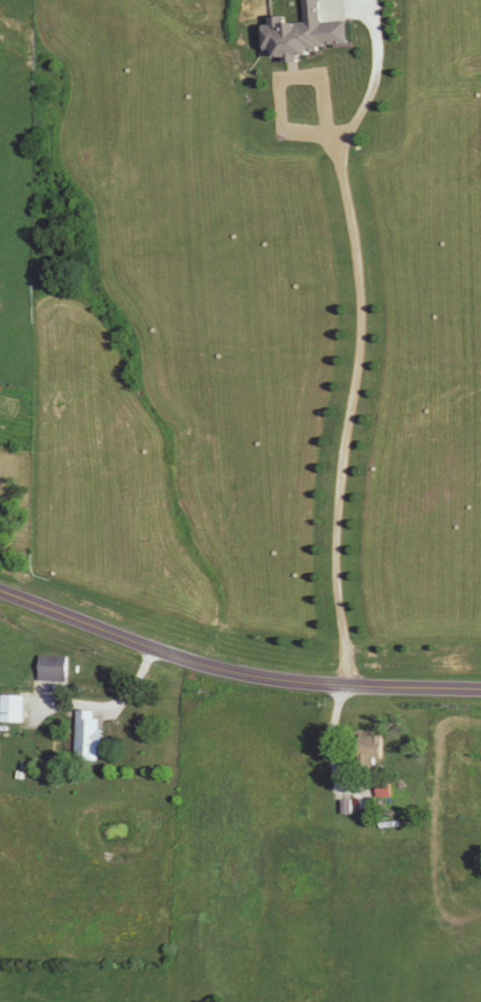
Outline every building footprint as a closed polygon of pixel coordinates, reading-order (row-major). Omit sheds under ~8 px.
[(322,0),(305,0),(306,25),(283,26),(283,20),(271,20),(271,27),(263,27),(264,52),(273,52),(274,62),(300,61),(300,57),(319,56),(319,47),(347,46),(347,24),(323,25),(322,0)] [(67,657),(40,657),(40,681),(67,681),(67,657)] [(22,696),(2,696),(2,724),(22,724),(22,696)] [(97,760),(98,712),(75,712),(74,760),(97,760)] [(384,737),(360,737),(360,765),(384,765),(384,737)]
